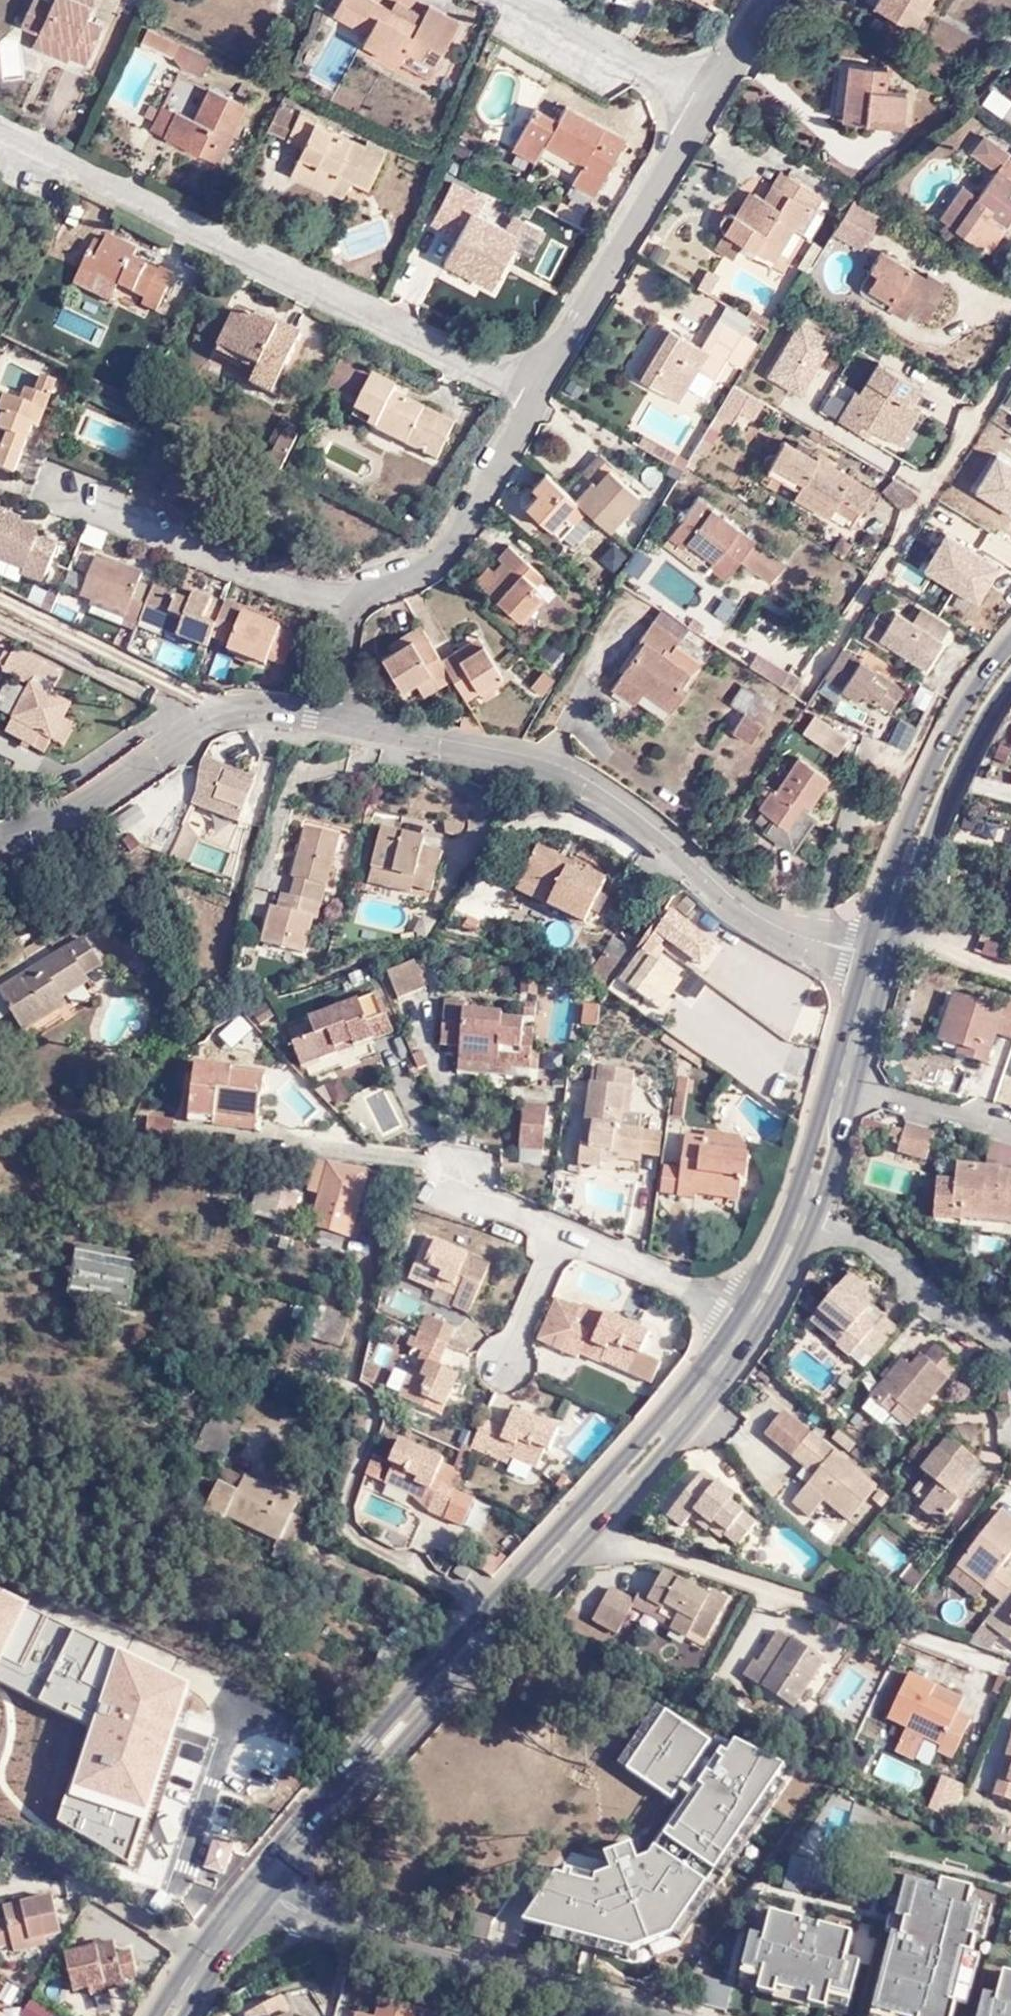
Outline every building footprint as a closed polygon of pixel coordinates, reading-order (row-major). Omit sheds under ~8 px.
[(76,50),(95,58),(111,22),(96,15),(101,0),(80,0),(79,0),(60,0),(60,2),(55,0),(41,0),(31,24),(47,30),(64,36),(66,32),(80,38),(76,50)] [(438,64),(461,21),(432,4),(427,14),(421,24),(391,8),(376,0),(343,0),(335,14),(369,32),(363,43),(402,64),(410,48),(438,64)] [(427,14),(402,0),(396,0),(391,8),(421,24),(427,14)] [(915,24),(930,0),(877,0),(915,24)] [(216,57),(153,26),(146,39),(179,56),(187,66),(207,76),(216,57)] [(72,59),(76,50),(80,38),(66,32),(64,36),(47,30),(41,46),(72,59)] [(18,36),(0,39),(0,62),(3,78),(25,74),(18,36)] [(430,79),(438,64),(410,48),(402,64),(430,79)] [(837,103),(852,103),(854,59),(839,59),(837,103)] [(854,59),(852,103),(851,116),(910,117),(912,86),(888,85),(889,61),(854,59)] [(223,158),(250,103),(216,86),(202,114),(170,96),(166,104),(156,100),(152,110),(160,115),(155,124),(223,158)] [(593,187),(609,156),(592,146),(603,125),(558,101),(550,116),(528,103),(509,139),(525,148),(531,135),(578,159),(569,175),(593,187)] [(284,104),(272,129),(308,145),(296,170),(334,189),(341,174),(354,180),(372,189),(390,150),(372,141),(369,148),(323,125),(326,119),(305,110),(304,113),(284,104)] [(592,146),(609,156),(621,134),(603,125),(592,146)] [(991,136),(977,154),(1002,172),(983,197),(969,186),(946,218),(995,254),(1010,231),(1010,151),(991,136)] [(461,155),(465,146),(454,139),(449,150),(461,155)] [(781,167),(762,195),(773,201),(790,173),(781,167)] [(773,201),(762,195),(752,189),(737,213),(731,210),(723,208),(719,213),(717,221),(724,227),(715,244),(732,253),(737,242),(748,249),(753,242),(774,254),(791,225),(806,200),(814,205),(821,190),(790,173),(773,201)] [(341,174),(334,189),(346,195),(354,180),(341,174)] [(510,301),(536,246),(493,224),(499,212),(465,195),(446,234),(474,249),(468,263),(498,277),(491,291),(510,301)] [(854,236),(873,206),(857,196),(837,227),(854,236)] [(806,200),(791,225),(805,233),(820,209),(814,205),(806,200)] [(153,312),(171,274),(158,267),(156,270),(131,257),(134,249),(105,234),(100,244),(93,239),(71,284),(105,301),(108,297),(135,312),(138,305),(153,312)] [(900,295),(914,306),(930,315),(950,281),(932,269),(928,275),(888,247),(875,268),(880,271),(872,284),(897,300),(900,295)] [(491,291),(498,277),(468,263),(462,276),(491,291)] [(909,315),(914,306),(900,295),(897,300),(894,306),(909,315)] [(807,333),(818,316),(806,308),(794,325),(807,333)] [(272,395),(303,335),(268,317),(264,324),(238,310),(219,347),(249,363),(241,379),(272,395)] [(752,335),(714,310),(698,336),(665,317),(633,367),(675,395),(696,360),(710,371),(723,349),(737,357),(752,335)] [(371,372),(339,356),(325,382),(358,398),(356,402),(374,412),(369,420),(437,454),(454,420),(394,390),(398,383),(372,370),(371,372)] [(885,441),(907,405),(917,389),(865,360),(846,389),(839,386),(823,414),(844,427),(841,431),(857,442),(871,433),(885,441)] [(42,399),(54,403),(64,380),(48,373),(47,376),(39,395),(44,397),(42,399)] [(741,395),(730,387),(707,425),(715,429),(730,404),(733,407),(741,395)] [(39,408),(42,399),(44,397),(39,395),(30,392),(28,397),(26,402),(39,408)] [(54,403),(42,399),(39,408),(26,402),(10,396),(0,424),(0,430),(9,433),(4,447),(0,445),(0,467),(17,474),(37,424),(44,426),(54,403)] [(352,412),(369,420),(374,412),(356,402),(352,412)] [(917,412),(907,405),(885,441),(896,448),(917,412)] [(265,461),(283,470),(300,433),(285,426),(274,451),(272,449),(265,461)] [(649,449),(655,437),(643,429),(635,441),(649,449)] [(4,447),(9,433),(0,430),(0,445),(4,447)] [(649,449),(667,461),(673,448),(655,437),(649,449)] [(699,438),(690,453),(700,459),(710,444),(699,438)] [(830,511),(848,522),(865,493),(825,468),(822,473),(810,465),(813,462),(780,442),(762,469),(794,489),(788,498),(824,521),(830,511)] [(581,505),(603,526),(634,492),(604,466),(609,462),(594,447),(575,467),(587,477),(571,495),(581,505)] [(571,495),(544,471),(534,481),(538,485),(522,504),(533,515),(539,509),(549,519),(571,495)] [(895,511),(914,501),(887,482),(876,493),(895,511)] [(0,486),(0,499),(6,501),(11,490),(0,486)] [(581,505),(571,495),(549,519),(539,509),(533,515),(554,535),(581,505)] [(710,558),(705,563),(724,577),(740,555),(767,577),(783,560),(700,497),(674,529),(710,558)] [(61,541),(38,531),(40,526),(10,513),(12,509),(0,505),(0,556),(23,566),(22,571),(44,580),(61,541)] [(978,597),(1002,557),(946,523),(922,563),(978,597)] [(699,571),(705,563),(710,558),(674,529),(663,543),(699,571)] [(615,570),(629,553),(613,539),(598,556),(615,570)] [(518,622),(540,597),(529,588),(540,576),(504,543),(492,555),(497,559),(488,568),(484,565),(471,579),(518,622)] [(652,555),(636,544),(623,565),(637,575),(652,555)] [(88,602),(138,622),(139,618),(144,607),(151,587),(138,581),(142,570),(99,553),(86,592),(90,593),(88,602)] [(167,629),(206,645),(211,632),(224,600),(197,588),(191,601),(178,597),(181,589),(155,577),(151,587),(144,607),(171,619),(167,629)] [(42,605),(54,611),(62,584),(52,580),(42,605)] [(191,601),(197,588),(183,583),(181,589),(178,597),(191,601)] [(61,596),(57,614),(82,620),(86,602),(61,596)] [(280,625),(224,600),(211,632),(229,639),(226,648),(264,663),(280,625)] [(909,618),(937,636),(944,625),(917,606),(909,618)] [(139,618),(167,629),(171,619),(144,607),(139,618)] [(939,637),(937,636),(909,618),(892,608),(886,618),(875,610),(852,648),(875,663),(888,645),(920,666),(939,637)] [(699,630),(706,623),(695,613),(688,621),(699,630)] [(682,680),(704,655),(653,617),(639,637),(643,639),(619,671),(621,673),(612,684),(634,700),(643,687),(670,709),(686,685),(682,680)] [(433,651),(414,618),(380,637),(384,643),(375,649),(394,683),(410,673),(423,666),(427,675),(432,682),(446,673),(433,651)] [(472,630),(449,642),(455,652),(478,639),(472,630)] [(692,634),(708,644),(710,642),(696,630),(692,634)] [(552,659),(565,647),(550,631),(537,643),(552,659)] [(704,648),(708,644),(692,634),(690,637),(704,648)] [(446,673),(458,693),(474,683),(496,669),(478,639),(455,652),(449,642),(433,651),(446,673)] [(46,749),(55,733),(64,714),(71,701),(52,690),(63,670),(17,645),(14,653),(7,649),(0,664),(5,667),(4,672),(31,685),(7,729),(46,749)] [(899,687),(840,645),(822,673),(854,694),(858,687),(885,707),(899,687)] [(749,662),(790,689),(800,674),(790,667),(788,668),(757,648),(749,662)] [(423,666),(410,673),(416,682),(427,675),(423,666)] [(534,691),(547,677),(536,666),(523,681),(534,691)] [(496,669),(474,683),(481,694),(492,687),(490,682),(499,676),(496,669)] [(733,761),(775,702),(756,687),(754,689),(744,680),(729,698),(745,710),(732,726),(728,723),(714,743),(718,746),(718,750),(723,754),(726,754),(733,761)] [(920,708),(929,689),(916,682),(907,700),(920,708)] [(452,721),(476,724),(468,711),(452,710),(452,721)] [(888,737),(908,744),(917,720),(897,713),(888,737)] [(64,714),(55,733),(64,738),(74,718),(64,714)] [(834,754),(846,737),(813,715),(802,732),(834,754)] [(809,805),(828,778),(798,756),(773,793),(768,790),(756,805),(766,815),(757,828),(790,852),(811,820),(798,811),(805,801),(809,805)] [(247,786),(191,769),(190,774),(245,791),(247,786)] [(190,774),(187,786),(186,802),(185,818),(232,834),(245,791),(190,774)] [(154,841),(173,852),(189,825),(170,814),(154,841)] [(263,897),(257,895),(247,932),(288,943),(298,907),(302,908),(326,822),(292,814),(278,861),(282,862),(276,885),(266,883),(263,897)] [(395,868),(393,876),(413,882),(424,843),(404,837),(407,830),(364,819),(353,855),(395,868)] [(192,861),(202,830),(187,825),(177,856),(192,861)] [(533,889),(529,897),(566,913),(586,870),(564,861),(567,855),(542,845),(538,851),(515,840),(499,874),(533,889)] [(350,864),(393,876),(395,868),(353,855),(350,864)] [(495,883),(529,897),(533,889),(499,874),(495,883)] [(699,929),(668,902),(658,916),(652,912),(640,928),(650,935),(655,938),(662,929),(686,948),(699,929)] [(576,951),(598,965),(617,937),(596,921),(576,951)] [(646,940),(650,935),(640,928),(628,945),(645,957),(653,945),(646,940)] [(709,937),(699,929),(686,948),(696,955),(709,937)] [(980,951),(1005,960),(1010,946),(986,936),(980,951)] [(625,982),(645,957),(628,945),(609,973),(611,974),(625,982)] [(0,999),(0,1008),(23,1040),(65,1012),(60,1006),(88,990),(83,982),(96,973),(77,948),(0,999)] [(639,998),(661,969),(645,957),(625,982),(628,984),(639,998)] [(412,963),(387,973),(400,999),(423,989),(412,963)] [(647,1006),(648,1007),(670,975),(661,969),(639,998),(647,1006)] [(533,986),(516,985),(515,1001),(533,1001),(533,986)] [(369,1028),(390,1018),(379,990),(314,1018),(319,1032),(295,1044),(306,1068),(373,1037),(369,1028)] [(1007,1004),(1004,1011),(956,998),(946,1044),(971,1052),(970,1060),(990,1065),(1000,1033),(1010,1036),(1010,1005),(1007,1004)] [(579,1002),(578,1024),(600,1025),(601,1004),(579,1002)] [(253,1012),(265,1026),(276,1017),(263,1003),(253,1012)] [(502,1052),(502,1066),(526,1067),(528,1031),(517,1030),(517,1018),(495,1017),(496,1011),(460,1010),(459,1004),(442,1003),(440,1044),(458,1044),(458,1051),(502,1052)] [(221,1031),(232,1046),(254,1030),(243,1014),(221,1031)] [(394,1028),(390,1018),(369,1028),(373,1037),(394,1028)] [(653,1034),(687,1063),(693,1054),(655,1027),(652,1033),(653,1034)] [(649,1037),(687,1063),(653,1034),(652,1033),(649,1037)] [(457,1064),(502,1066),(502,1052),(458,1051),(457,1064)] [(615,1082),(624,1082),(626,1065),(591,1060),(589,1076),(583,1076),(578,1115),(585,1116),(581,1141),(571,1140),(569,1156),(591,1160),(592,1151),(593,1144),(632,1149),(636,1124),(631,1123),(632,1109),(622,1108),(613,1107),(615,1082)] [(223,1108),(264,1113),(265,1098),(271,1098),(275,1077),(240,1073),(240,1066),(205,1061),(196,1116),(221,1120),(223,1108)] [(675,1090),(678,1077),(668,1074),(665,1088),(675,1090)] [(622,1108),(624,1082),(615,1082),(613,1107),(622,1108)] [(345,1083),(331,1089),(342,1110),(356,1103),(345,1083)] [(394,1085),(364,1099),(380,1134),(410,1120),(394,1085)] [(675,1092),(675,1090),(665,1088),(662,1113),(673,1115),(675,1092)] [(542,1105),(520,1104),(517,1147),(540,1148),(542,1105)] [(262,1126),(264,1113),(223,1108),(221,1120),(262,1126)] [(183,1115),(157,1113),(155,1131),(180,1134),(183,1115)] [(585,1116),(578,1115),(575,1114),(571,1140),(581,1141),(585,1116)] [(654,1126),(636,1124),(632,1149),(651,1152),(654,1126)] [(700,1129),(699,1135),(697,1148),(740,1153),(740,1142),(733,1134),(700,1129)] [(933,1161),(939,1136),(908,1130),(903,1154),(933,1161)] [(678,1133),(674,1166),(670,1189),(670,1194),(686,1195),(688,1181),(702,1181),(701,1193),(729,1196),(732,1173),(741,1173),(744,1154),(740,1153),(697,1148),(699,1135),(678,1133)] [(631,1156),(632,1149),(593,1144),(592,1151),(631,1156)] [(670,1189),(674,1166),(654,1164),(651,1187),(670,1189)] [(358,1202),(372,1205),(377,1184),(328,1169),(312,1225),(349,1237),(354,1219),(358,1202)] [(1001,1177),(1002,1174),(958,1169),(956,1186),(941,1185),(940,1194),(956,1195),(955,1217),(1010,1223),(1010,1178),(1001,1177)] [(1010,1231),(1010,1223),(955,1217),(956,1195),(940,1194),(937,1224),(1010,1231)] [(266,1199),(252,1196),(246,1214),(260,1218),(266,1199)] [(367,1222),(372,1205),(358,1202),(354,1219),(367,1222)] [(450,1278),(459,1257),(419,1240),(402,1282),(429,1294),(431,1291),(441,1274),(450,1278)] [(135,1255),(73,1245),(64,1291),(125,1301),(135,1255)] [(482,1268),(459,1257),(450,1278),(458,1281),(474,1289),(482,1268)] [(458,1281),(450,1278),(441,1274),(431,1291),(449,1298),(458,1281)] [(833,1348),(845,1357),(869,1327),(857,1317),(870,1302),(854,1288),(857,1284),(845,1274),(815,1310),(843,1334),(835,1345),(833,1348)] [(462,1317),(474,1289),(458,1281),(449,1298),(444,1309),(462,1317)] [(569,1309),(545,1297),(529,1338),(555,1350),(553,1353),(567,1358),(574,1344),(579,1329),(563,1323),(569,1309)] [(344,1306),(312,1298),(305,1331),(337,1336),(344,1306)] [(591,1318),(569,1309),(563,1323),(579,1329),(586,1332),(591,1318)] [(806,1321),(835,1345),(843,1334),(815,1310),(806,1321)] [(595,1312),(591,1318),(586,1332),(599,1339),(594,1352),(592,1357),(645,1379),(653,1357),(633,1350),(640,1329),(595,1312)] [(886,1341),(896,1328),(881,1317),(872,1330),(886,1341)] [(412,1334),(439,1346),(446,1329),(419,1318),(412,1334)] [(845,1357),(862,1369),(886,1341),(872,1330),(869,1327),(845,1357)] [(579,1329),(574,1344),(594,1352),(599,1339),(586,1332),(579,1329)] [(433,1361),(439,1346),(412,1334),(405,1350),(433,1361)] [(895,1404),(913,1416),(954,1362),(932,1341),(921,1356),(918,1352),(905,1366),(898,1360),(869,1396),(887,1412),(895,1404)] [(415,1379),(419,1367),(408,1362),(403,1375),(415,1379)] [(448,1379),(419,1367),(415,1379),(403,1375),(393,1402),(432,1418),(448,1379)] [(904,1427),(913,1416),(895,1404),(887,1412),(904,1427)] [(782,1412),(765,1433),(803,1464),(811,1453),(822,1463),(813,1472),(791,1501),(810,1517),(824,1499),(848,1519),(875,1485),(782,1412)] [(550,1431),(507,1413),(499,1432),(511,1440),(503,1458),(527,1468),(535,1449),(541,1453),(550,1431)] [(490,1429),(477,1424),(465,1453),(478,1457),(490,1429)] [(978,1445),(978,1426),(954,1428),(918,1470),(937,1485),(920,1506),(938,1522),(966,1488),(958,1480),(974,1460),(963,1450),(964,1447),(978,1445)] [(221,1471),(226,1461),(232,1449),(204,1435),(193,1457),(206,1464),(221,1471)] [(376,1488),(401,1499),(410,1478),(425,1484),(431,1471),(434,1465),(388,1445),(380,1465),(384,1468),(376,1488)] [(811,1453),(803,1464),(813,1472),(822,1463),(811,1453)] [(462,1459),(454,1456),(447,1471),(456,1475),(462,1459)] [(698,1509),(714,1521),(718,1517),(731,1529),(728,1532),(742,1543),(759,1519),(733,1499),(738,1493),(706,1467),(671,1512),(685,1524),(693,1515),(698,1509)] [(373,1475),(361,1469),(355,1480),(368,1486),(373,1475)] [(431,1486),(448,1493),(453,1481),(431,1471),(425,1484),(431,1486)] [(401,1499),(419,1516),(431,1486),(425,1484),(410,1478),(401,1499)] [(276,1548),(288,1522),(293,1512),(239,1486),(232,1499),(218,1493),(198,1530),(216,1539),(224,1523),(276,1548)] [(453,1530),(466,1500),(448,1493),(431,1486),(419,1516),(453,1530)] [(709,1528),(714,1521),(698,1509),(693,1515),(709,1528)] [(1010,1593),(1010,1577),(1003,1571),(1010,1561),(1010,1517),(1004,1511),(959,1567),(1003,1603),(1010,1593)] [(301,1528),(288,1522),(276,1548),(287,1555),(301,1528)] [(466,1570),(458,1562),(449,1572),(458,1579),(466,1570)] [(657,1605),(649,1619),(679,1635),(683,1627),(699,1637),(721,1599),(705,1590),(700,1596),(685,1587),(683,1592),(667,1584),(670,1578),(656,1570),(643,1597),(657,1605)] [(611,1629),(622,1605),(626,1599),(604,1585),(588,1615),(611,1629)] [(86,1724),(56,1820),(131,1869),(188,1685),(0,1591),(0,1684),(86,1724)] [(622,1605),(649,1619),(657,1605),(643,1597),(632,1591),(626,1599),(622,1605)] [(1003,1603),(988,1623),(1010,1642),(1010,1593),(1003,1603)] [(970,1645),(991,1652),(999,1644),(981,1631),(970,1645)] [(797,1709),(822,1661),(789,1643),(763,1693),(797,1709)] [(931,1705),(938,1692),(908,1681),(891,1724),(910,1732),(909,1736),(944,1750),(941,1758),(957,1763),(974,1721),(959,1715),(931,1705)] [(963,1702),(938,1692),(931,1705),(959,1715),(963,1702)] [(628,1771),(667,1713),(659,1707),(619,1765),(628,1771)] [(702,1758),(712,1744),(667,1713),(628,1771),(672,1801),(680,1790),(689,1796),(692,1793),(682,1787),(702,1758)] [(944,1750),(909,1736),(901,1757),(935,1771),(941,1758),(944,1750)] [(558,1875),(526,1923),(519,1949),(536,1954),(543,1927),(630,1950),(672,1935),(786,1767),(736,1743),(727,1756),(637,1889),(627,1893),(566,1877),(558,1875)] [(637,1889),(727,1756),(721,1752),(712,1765),(702,1758),(682,1787),(692,1793),(689,1796),(680,1790),(672,1801),(683,1808),(648,1860),(639,1863),(639,1865),(631,1868),(633,1872),(621,1876),(617,1866),(610,1868),(612,1873),(600,1878),(567,1870),(566,1877),(627,1893),(637,1889)] [(1008,1757),(1002,1777),(1010,1780),(1010,1778),(1010,1757),(1008,1757)] [(1010,1780),(1002,1777),(997,1793),(1010,1798),(1010,1778),(1010,1780)] [(945,1796),(935,1818),(957,1829),(966,1805),(945,1796)] [(632,1845),(605,1855),(610,1868),(617,1866),(621,1876),(633,1872),(631,1868),(639,1865),(639,1863),(632,1845)] [(786,1888),(803,1891),(808,1857),(790,1855),(786,1888)] [(868,2010),(894,2015),(899,2004),(916,2010),(915,2015),(926,2015),(927,2012),(930,2003),(950,2011),(952,1994),(970,1994),(977,1948),(967,1944),(971,1928),(985,1932),(989,1898),(969,1890),(974,1876),(941,1869),(937,1878),(904,1869),(896,1904),(907,1907),(901,1929),(892,1926),(868,2010)] [(10,1944),(47,1934),(61,1930),(52,1894),(0,1906),(3,1917),(0,1918),(0,1946),(10,1944)] [(831,1990),(852,1995),(860,1962),(847,1959),(853,1934),(802,1921),(800,1928),(790,1925),(792,1918),(772,1913),(766,1938),(751,1934),(743,1967),(763,1973),(758,1992),(775,1996),(777,1987),(812,1996),(809,2005),(826,2009),(831,1990)] [(49,1943),(47,1934),(10,1944),(12,1952),(49,1943)] [(70,2005),(81,2002),(119,1992),(134,1987),(126,1959),(114,1962),(110,1950),(59,1967),(70,2005)] [(974,2015),(1010,2015),(1010,1966),(1005,1964),(1001,1988),(986,1983),(974,2015)] [(724,1984),(709,1980),(703,2004),(718,2008),(724,1984)] [(812,1996),(777,1987),(775,1996),(774,2000),(808,2009),(809,2005),(812,1996)] [(27,2015),(62,2015),(38,1991),(20,2009),(27,2015)] [(119,1992),(81,2002),(83,2009),(121,1998),(119,1992)] [(939,2015),(956,2015),(957,2013),(950,2011),(930,2003),(927,2012),(939,2015)]
